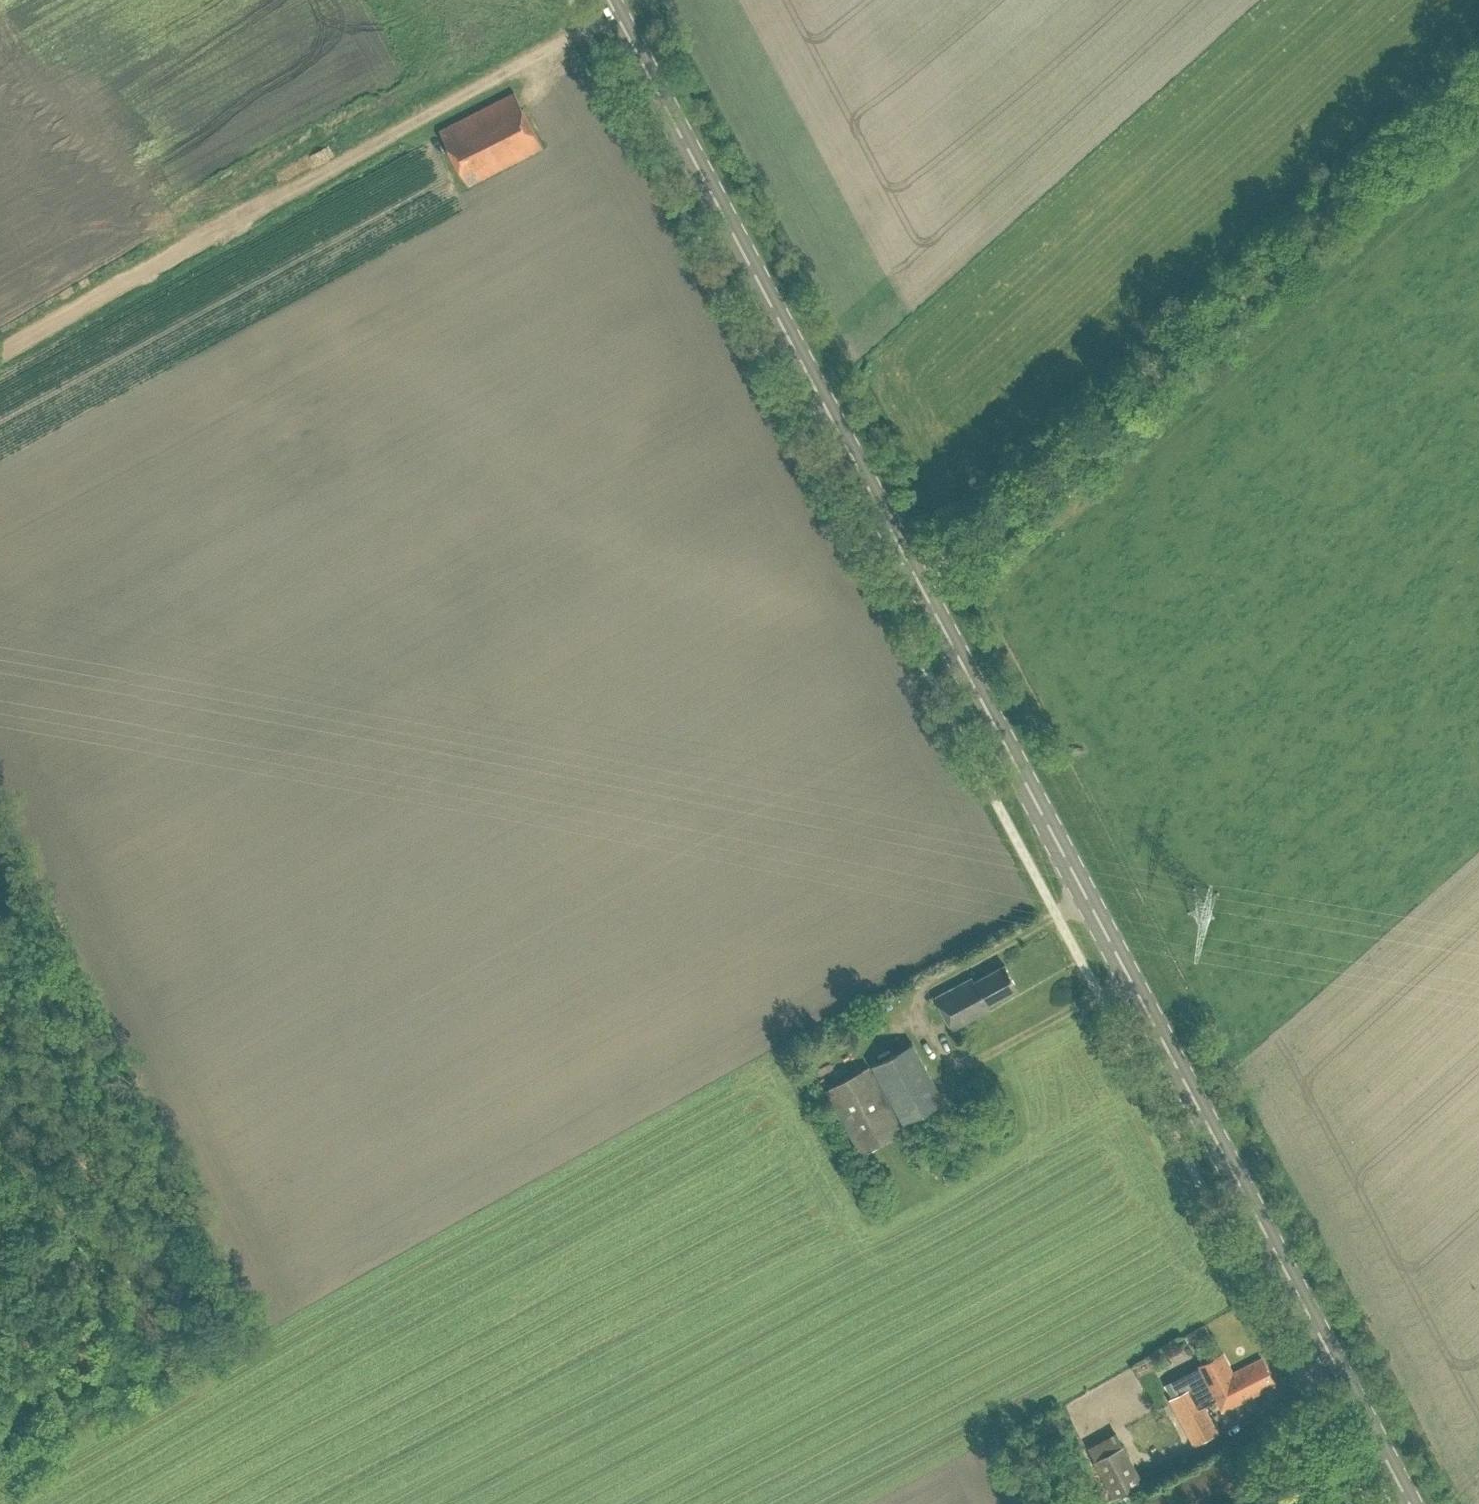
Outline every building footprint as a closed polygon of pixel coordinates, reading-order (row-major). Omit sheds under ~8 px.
[(543,146),(515,90),(440,127),(469,184),(543,146)] [(1019,986),(1006,961),(975,978),(973,974),(937,993),(954,1026),(991,1006),(989,1002),(1019,986)] [(944,1097),(912,1039),(871,1062),(903,1120),(944,1097)] [(903,1128),(868,1064),(828,1086),(833,1095),(825,1099),(831,1109),(838,1105),(863,1150),(903,1128)] [(1234,1369),(1224,1350),(1199,1363),(1207,1378),(1169,1398),(1170,1400),(1163,1404),(1170,1418),(1177,1414),(1193,1444),(1217,1431),(1203,1402),(1223,1392),(1229,1404),(1258,1389),(1257,1385),(1273,1377),(1262,1356),(1234,1369)] [(1079,1433),(1088,1430),(1081,1414),(1072,1418),(1079,1433)] [(1144,1480),(1124,1443),(1093,1460),(1112,1497),(1144,1480)] [(1232,1454),(1138,1503),(1218,1503),(1250,1487),(1232,1454)]
